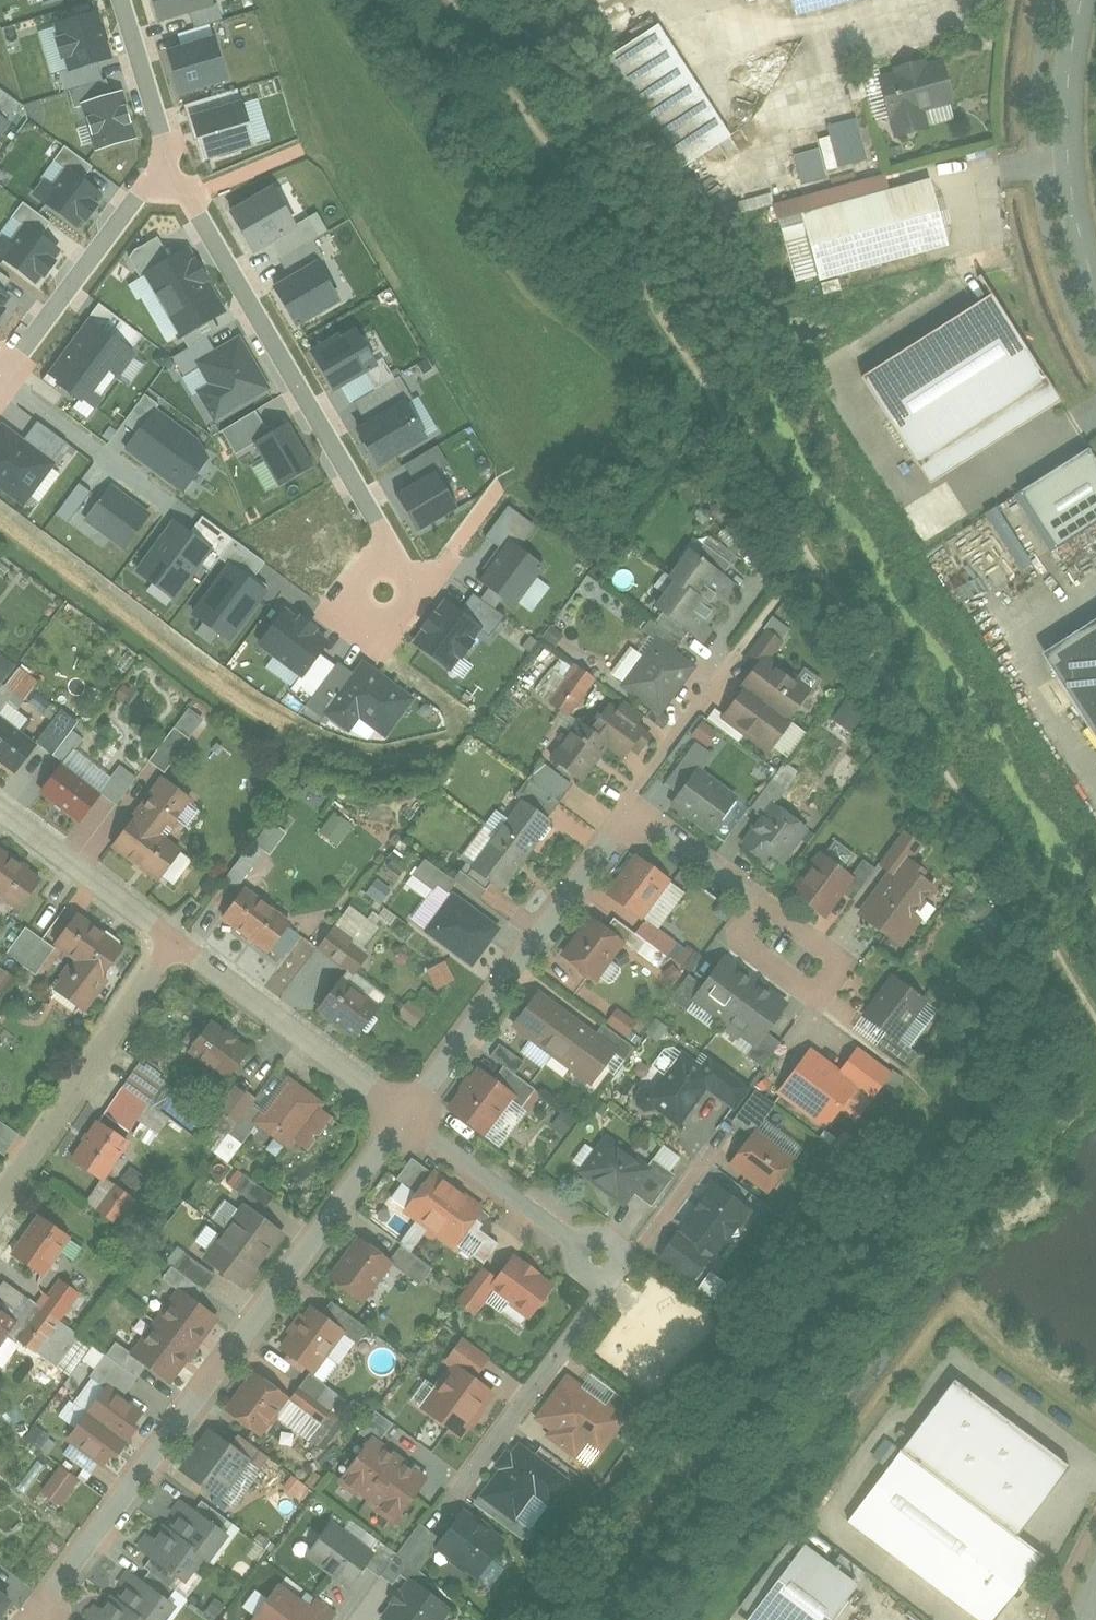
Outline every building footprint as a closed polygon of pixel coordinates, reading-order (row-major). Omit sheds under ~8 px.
[(158,22),(190,13),(212,7),(211,0),(151,0),(158,22)] [(745,9),(777,0),(743,0),(745,9)] [(793,17),(856,0),(787,0),(793,17)] [(212,7),(190,13),(194,30),(209,25),(222,21),(217,5),(212,7)] [(111,59),(98,15),(55,28),(67,69),(68,72),(96,63),(111,59)] [(213,40),(209,25),(194,30),(176,35),(180,49),(213,40)] [(658,29),(605,63),(676,173),(729,138),(658,29)] [(167,53),(178,90),(224,77),(213,40),(180,49),(167,53)] [(101,80),(96,63),(68,72),(67,69),(59,72),(64,92),(68,90),(101,80)] [(950,101),(941,65),(880,81),(890,117),(892,116),(897,135),(924,128),(919,109),(950,101)] [(106,79),(101,80),(68,90),(74,110),(80,108),(79,106),(111,97),(106,79)] [(197,117),(242,104),(238,90),(193,103),(197,117)] [(80,108),(91,150),(136,137),(123,94),(111,97),(79,106),(80,108)] [(197,117),(192,119),(203,159),(254,144),(242,104),(197,117)] [(793,154),(799,180),(868,163),(857,117),(826,124),(829,135),(817,138),(820,148),(793,154)] [(47,187),(34,204),(75,235),(82,226),(88,231),(100,215),(94,210),(104,198),(80,181),(88,170),(64,152),(54,165),(66,175),(53,192),(47,187)] [(892,178),(777,210),(799,292),(951,251),(932,184),(896,193),(892,178)] [(275,188),(230,212),(252,253),(270,243),(297,228),(295,224),(275,188)] [(0,248),(0,267),(32,290),(39,281),(45,286),(57,270),(51,266),(61,254),(37,236),(45,225),(21,207),(11,220),(23,230),(10,247),(4,242),(0,248)] [(297,228),(270,243),(279,259),(312,240),(326,232),(315,213),(295,224),(297,228)] [(144,274),(170,260),(158,238),(136,250),(130,257),(141,276),(144,274)] [(312,240),(279,259),(290,279),(318,263),(324,260),(312,240)] [(211,319),(225,311),(189,249),(170,260),(144,274),(179,337),(182,336),(211,319)] [(290,279),(273,288),(293,325),(338,300),(318,263),(290,279)] [(9,302),(0,296),(9,284),(0,278),(0,315),(9,302)] [(1050,402),(985,299),(872,370),(937,473),(1050,402)] [(189,348),(208,337),(218,331),(211,319),(182,336),(189,348)] [(140,355),(95,322),(72,353),(68,350),(44,381),(94,417),(140,355)] [(337,336),(309,352),(332,392),(365,373),(376,366),(357,333),(341,342),(337,336)] [(197,363),(216,352),(208,337),(189,348),(171,357),(182,377),(200,367),(197,363)] [(269,389),(240,339),(216,352),(197,363),(200,367),(211,386),(198,394),(214,421),(269,389)] [(383,362),(376,366),(365,373),(375,390),(393,379),(383,362)] [(393,379),(375,390),(353,402),(365,422),(404,400),(410,396),(399,376),(393,379)] [(354,429),(377,468),(427,439),(404,400),(365,422),(354,429)] [(156,407),(123,449),(182,495),(215,453),(156,407)] [(253,445),(275,432),(272,426),(266,430),(255,411),(220,431),(234,456),(253,445)] [(0,429),(0,495),(24,512),(56,468),(54,466),(68,447),(37,425),(24,444),(1,428),(0,429)] [(253,445),(277,487),(313,467),(289,425),(275,432),(253,445)] [(404,465),(415,484),(436,472),(448,466),(437,446),(404,465)] [(1087,448),(1019,493),(1055,549),(1095,523),(1095,462),(1087,448)] [(457,509),(436,472),(415,484),(397,495),(418,531),(457,509)] [(122,550),(149,516),(108,485),(82,518),(122,550)] [(509,542),(519,549),(535,527),(508,507),(486,537),(503,550),(509,542)] [(174,521),(135,572),(172,601),(211,550),(174,521)] [(660,572),(665,576),(695,597),(696,595),(703,600),(712,588),(705,583),(708,579),(720,588),(730,575),(717,566),(727,553),(697,532),(688,544),(683,540),(660,572)] [(229,563),(252,580),(264,564),(233,540),(218,560),(227,566),(229,563)] [(515,607),(544,568),(519,549),(509,542),(503,550),(479,581),(515,607)] [(252,580),(229,563),(227,566),(191,613),(230,643),(268,592),(252,580)] [(651,605),(679,625),(695,636),(707,620),(700,615),(707,606),(695,597),(665,576),(647,601),(651,605)] [(475,596),(461,614),(481,630),(490,637),(504,618),(475,596)] [(461,614),(444,602),(412,643),(450,671),(459,659),(461,662),(473,646),(470,644),(481,630),(461,614)] [(648,628),(667,641),(679,625),(651,605),(646,612),(642,609),(633,621),(646,631),(648,628)] [(330,644),(286,611),(259,647),(299,678),(302,680),(320,656),(330,644)] [(1041,653),(1095,740),(1095,618),(1041,653)] [(736,651),(749,660),(755,665),(762,654),(777,634),(757,620),(736,651)] [(612,678),(653,707),(689,657),(667,641),(648,628),(646,631),(635,646),(622,636),(601,665),(614,675),(612,678)] [(562,705),(587,670),(565,653),(557,664),(544,655),(527,678),(540,687),(539,689),(553,699),(562,705)] [(795,676),(762,654),(755,665),(749,660),(717,705),(707,698),(699,710),(732,732),(736,725),(765,745),(768,741),(780,750),(799,722),(787,714),(798,698),(785,690),(795,676)] [(312,698),(335,667),(320,656),(302,680),(299,678),(290,689),(295,694),(300,688),(312,698)] [(325,716),(355,676),(338,664),(335,667),(312,698),(305,707),(322,720),(325,716)] [(412,700),(364,664),(355,676),(325,716),(347,733),(359,718),(384,737),(412,700)] [(606,685),(581,719),(601,734),(597,739),(617,753),(640,722),(630,715),(637,706),(606,685)] [(562,722),(570,711),(562,705),(553,699),(546,710),(555,716),(562,722)] [(549,757),(546,760),(564,773),(566,769),(572,774),(597,739),(601,734),(581,719),(570,711),(562,722),(555,716),(538,740),(546,746),(541,751),(549,757)] [(4,763),(27,734),(0,714),(0,760),(4,763)] [(657,798),(700,830),(732,786),(689,754),(696,745),(683,735),(655,772),(668,782),(657,798)] [(514,790),(538,808),(564,773),(546,760),(539,755),(533,751),(507,786),(514,790)] [(51,753),(28,781),(68,813),(91,785),(69,768),(51,753)] [(153,765),(100,836),(150,872),(154,866),(167,876),(186,850),(156,828),(185,788),(153,765)] [(773,858),(801,821),(767,796),(779,779),(764,768),(743,797),(755,805),(732,836),(755,853),(759,847),(773,858)] [(544,812),(538,808),(514,790),(500,809),(486,799),(452,846),(466,856),(464,860),(494,882),(544,812)] [(338,847),(353,825),(333,811),(318,833),(338,847)] [(881,862),(850,905),(896,938),(915,912),(918,915),(930,898),(921,891),(932,876),(921,868),(923,864),(900,847),(911,832),(895,821),(871,855),(881,862)] [(200,922),(212,907),(261,944),(264,941),(274,948),(291,926),(281,918),(286,913),(236,875),(234,878),(230,875),(258,839),(246,830),(185,911),(200,922)] [(780,884),(817,910),(848,869),(810,842),(796,861),(780,884)] [(33,868),(0,844),(0,898),(7,903),(33,868)] [(627,844),(595,884),(632,913),(626,920),(639,930),(659,946),(668,934),(649,919),(677,883),(627,844)] [(854,875),(865,882),(874,868),(863,861),(854,875)] [(963,878),(953,894),(975,909),(986,892),(963,878)] [(366,893),(380,902),(389,888),(375,879),(366,893)] [(421,930),(471,967),(501,928),(451,890),(421,930)] [(117,936),(68,902),(44,935),(16,915),(0,938),(0,943),(31,965),(49,939),(65,950),(43,980),(76,1003),(100,969),(95,966),(117,936)] [(629,943),(639,930),(626,920),(606,904),(596,917),(581,905),(549,947),(585,974),(590,967),(599,974),(612,958),(603,951),(617,933),(629,943)] [(336,959),(306,1000),(351,1032),(382,988),(348,964),(360,948),(340,935),(344,928),(313,906),(298,927),(311,936),(308,939),(336,959)] [(763,1023),(785,992),(718,943),(695,974),(681,963),(664,987),(705,1017),(711,1009),(726,1020),(719,1030),(754,1057),(773,1031),(763,1023)] [(437,947),(416,958),(427,979),(448,968),(437,947)] [(9,969),(0,963),(0,981),(9,969)] [(885,963),(853,1004),(903,1041),(934,1000),(885,963)] [(589,1022),(530,980),(501,1020),(541,1048),(536,1054),(571,1079),(575,1072),(584,1078),(597,1060),(606,1066),(627,1038),(623,1035),(631,1023),(618,1014),(609,1026),(594,1015),(589,1022)] [(417,1000),(401,989),(389,1005),(406,1016),(417,1000)] [(242,1039),(192,1003),(174,1028),(183,1035),(178,1042),(217,1072),(242,1039)] [(638,1023),(649,1030),(658,1017),(647,1010),(638,1023)] [(733,1100),(748,1080),(675,1027),(668,1037),(660,1032),(641,1057),(649,1062),(631,1086),(673,1117),(702,1078),(733,1100)] [(470,1056),(436,1099),(478,1131),(485,1122),(492,1128),(528,1081),(506,1064),(515,1052),(489,1032),(480,1044),(494,1055),(484,1067),(470,1056)] [(802,1038),(769,1083),(819,1121),(833,1102),(848,1114),(887,1063),(849,1035),(831,1060),(802,1038)] [(131,1050),(94,1103),(121,1122),(140,1094),(150,1101),(167,1076),(131,1050)] [(317,1090),(279,1062),(245,1110),(283,1137),(287,1132),(301,1142),(326,1107),(312,1097),(317,1090)] [(909,1074),(895,1064),(886,1078),(899,1087),(909,1074)] [(245,1087),(228,1075),(210,1101),(227,1112),(245,1087)] [(758,1108),(721,1155),(762,1186),(798,1139),(758,1108)] [(123,1135),(90,1110),(62,1148),(92,1171),(77,1191),(113,1218),(134,1192),(100,1166),(123,1135)] [(601,1118),(568,1162),(617,1200),(628,1185),(644,1197),(669,1164),(644,1146),(641,1149),(601,1118)] [(235,1132),(219,1120),(203,1140),(220,1152),(235,1132)] [(4,1156),(19,1134),(0,1121),(0,1153),(4,1156)] [(468,1209),(476,1198),(427,1160),(424,1164),(405,1149),(390,1168),(394,1171),(380,1189),(396,1201),(395,1202),(444,1240),(447,1236),(474,1256),(491,1234),(471,1219),(475,1214),(468,1209)] [(237,1186),(234,1191),(251,1203),(264,1185),(233,1162),(223,1176),(237,1186)] [(750,1188),(715,1162),(706,1174),(670,1223),(663,1218),(648,1239),(690,1270),(713,1239),(722,1246),(738,1224),(729,1218),(750,1188)] [(235,1284),(279,1225),(251,1203),(234,1191),(189,1250),(207,1263),(235,1284)] [(0,1247),(0,1248),(31,1270),(33,1267),(42,1273),(48,1264),(71,1233),(31,1204),(0,1247)] [(382,1248),(351,1224),(323,1261),(359,1288),(387,1251),(419,1276),(430,1262),(393,1233),(382,1248)] [(186,1291),(207,1263),(189,1250),(178,1242),(167,1257),(161,1252),(152,1266),(167,1277),(186,1291)] [(522,1310),(548,1275),(506,1243),(487,1269),(474,1259),(449,1293),(466,1305),(476,1291),(493,1304),(501,1294),(522,1310)] [(6,1325),(49,1356),(72,1323),(50,1308),(70,1280),(48,1264),(42,1273),(29,1291),(0,1270),(0,1333),(6,1325)] [(709,1273),(698,1288),(725,1309),(737,1295),(709,1273)] [(186,1291),(167,1277),(123,1336),(144,1352),(166,1368),(210,1309),(186,1291)] [(290,1319),(277,1335),(286,1342),(282,1348),(296,1358),(300,1352),(302,1354),(292,1367),(296,1370),(330,1395),(340,1382),(311,1360),(321,1346),(327,1351),(330,1346),(337,1351),(367,1312),(333,1286),(322,1300),(311,1291),(303,1300),(298,1297),(285,1315),(290,1319)] [(416,1392),(457,1426),(498,1377),(475,1358),(487,1344),(462,1323),(441,1348),(447,1354),(416,1392)] [(124,1379),(144,1352),(123,1336),(110,1326),(86,1358),(103,1371),(107,1366),(124,1379)] [(330,1395),(296,1370),(288,1380),(252,1353),(220,1395),(256,1422),(272,1402),(315,1434),(339,1402),(330,1395)] [(584,1368),(567,1355),(531,1402),(547,1414),(542,1422),(574,1447),(585,1433),(600,1444),(627,1409),(635,1416),(647,1401),(592,1358),(584,1368)] [(107,1366),(103,1371),(63,1425),(68,1429),(97,1451),(105,1457),(146,1402),(149,1398),(124,1379),(107,1366)] [(849,1526),(980,1619),(990,1619),(1037,1555),(1018,1541),(1070,1470),(951,1385),(849,1526)] [(210,1411),(177,1458),(192,1468),(187,1475),(201,1485),(206,1478),(220,1487),(252,1441),(210,1411)] [(393,1509),(430,1461),(371,1417),(334,1465),(393,1509)] [(573,1465),(521,1426),(513,1437),(508,1433),(494,1451),(500,1455),(480,1482),(514,1508),(516,1505),(529,1514),(541,1498),(529,1488),(534,1482),(551,1495),(573,1465)] [(90,1460),(97,1451),(68,1429),(61,1439),(90,1460)] [(79,1465),(55,1449),(33,1480),(56,1497),(79,1465)] [(297,1486),(285,1463),(264,1473),(276,1497),(297,1486)] [(142,1521),(133,1534),(150,1546),(177,1565),(182,1568),(199,1544),(211,1552),(238,1513),(226,1505),(221,1511),(181,1483),(171,1497),(166,1493),(155,1509),(157,1511),(147,1524),(142,1521)] [(509,1522),(463,1488),(438,1522),(420,1508),(397,1538),(418,1553),(431,1535),(460,1556),(463,1552),(478,1563),(509,1522)] [(380,1561),(397,1538),(365,1514),(359,1522),(332,1502),(303,1541),(347,1573),(364,1549),(380,1561)] [(397,1538),(380,1561),(400,1576),(379,1605),(398,1619),(445,1619),(446,1618),(437,1611),(455,1587),(414,1557),(418,1553),(397,1538)] [(177,1565),(150,1546),(140,1559),(130,1552),(101,1594),(93,1589),(82,1605),(104,1619),(145,1619),(149,1615),(157,1619),(163,1619),(188,1585),(171,1573),(177,1565)] [(801,1547),(748,1619),(830,1619),(855,1586),(801,1547)] [(251,1567),(262,1574),(275,1556),(264,1548),(251,1567)] [(245,1609),(261,1619),(301,1619),(308,1611),(320,1619),(336,1598),(315,1584),(311,1589),(276,1564),(265,1581),(254,1573),(238,1595),(249,1603),(245,1609)] [(9,1602),(0,1595),(0,1614),(9,1602)] [(219,1606),(210,1619),(240,1619),(219,1606)]
